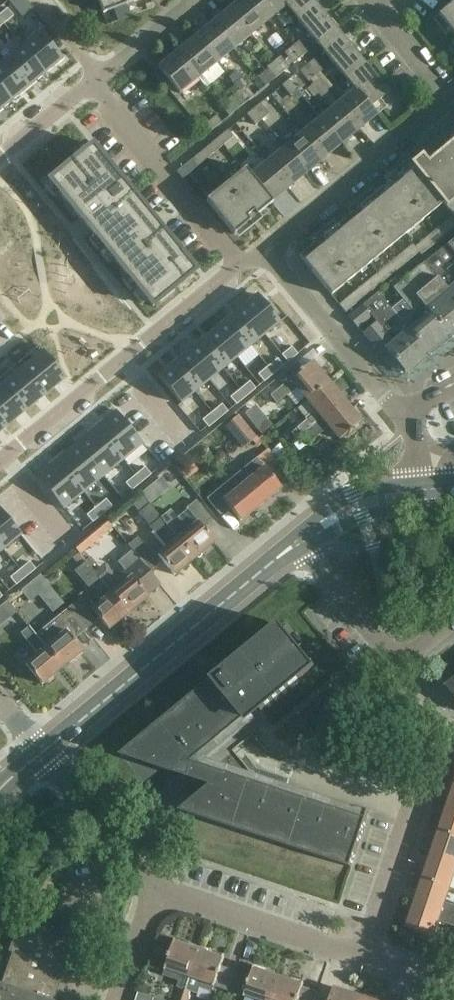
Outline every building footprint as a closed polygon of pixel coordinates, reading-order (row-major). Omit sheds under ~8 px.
[(103,14),(140,0),(98,0),(103,14)] [(250,36),(268,21),(250,0),(240,0),(229,9),(250,36)] [(268,21),(286,6),(281,0),(250,0),(268,21)] [(286,6),(297,20),(316,4),(313,0),(281,0),(286,6)] [(433,20),(446,36),(451,32),(453,36),(453,2),(433,20)] [(316,4),(297,20),(317,44),(336,29),(316,4)] [(0,15),(0,20),(4,25),(14,16),(7,9),(0,15)] [(211,24),(233,50),(250,36),(229,9),(211,24)] [(235,55),(244,66),(297,26),(289,14),(235,55)] [(194,38),(215,64),(233,50),(211,24),(194,38)] [(39,32),(22,47),(45,74),(62,60),(39,32)] [(343,77),(363,61),(342,36),(323,52),(343,77)] [(176,53),(198,79),(215,64),(194,38),(176,53)] [(291,48),(300,59),(307,53),(298,42),(291,48)] [(22,47),(5,60),(28,88),(45,74),(22,47)] [(300,59),(291,48),(284,54),(293,64),(300,59)] [(198,79),(176,53),(158,67),(180,94),(198,79)] [(273,62),(282,73),(289,68),(280,57),(273,62)] [(0,65),(0,88),(11,102),(28,88),(5,60),(0,65)] [(306,66),(315,76),(322,71),(313,60),(306,66)] [(343,77),(355,90),(376,116),(377,116),(386,108),(377,97),(386,89),(363,61),(343,77)] [(282,73),(273,62),(266,68),(275,79),(282,73)] [(315,76),(306,66),(299,72),(308,82),(315,76)] [(228,78),(235,86),(242,81),(243,81),(236,72),(228,78)] [(288,81),(297,91),(304,86),(295,75),(288,81)] [(297,91),(288,81),(281,86),(290,97),(297,91)] [(238,91),(247,102),(254,97),(245,86),(238,91)] [(11,102),(0,88),(0,111),(11,102)] [(337,105),(358,131),(376,116),(355,90),(337,105)] [(247,102),(238,91),(231,97),(240,108),(247,102)] [(230,116),(240,108),(231,97),(221,106),(230,116)] [(253,109),(262,120),(269,115),(260,104),(253,109)] [(358,131),(337,105),(320,119),(341,145),(358,131)] [(262,120),(253,109),(246,115),(255,126),(262,120)] [(216,116),(205,125),(211,132),(222,123),(216,116)] [(341,145),(320,119),(302,133),(324,159),(341,145)] [(453,216),(453,217),(453,129),(411,164),(443,204),(453,216)] [(219,137),(225,145),(233,137),(228,130),(219,137)] [(324,159),(302,133),(285,147),(307,173),(324,159)] [(223,146),(225,145),(219,138),(213,143),(218,150),(223,146)] [(206,148),(212,155),(218,150),(213,143),(206,148)] [(91,146),(48,181),(152,307),(196,272),(179,252),(174,257),(117,188),(122,183),(91,146)] [(307,173),(285,147),(268,161),(289,187),(307,173)] [(212,155),(206,148),(200,153),(206,160),(212,155)] [(200,153),(194,158),(200,165),(206,160),(200,153)] [(194,170),(200,165),(194,158),(188,163),(194,170)] [(289,187),(268,161),(250,176),(272,202),(289,187)] [(188,163),(180,170),(177,172),(180,176),(183,179),(186,177),(194,170),(188,163)] [(443,204),(411,164),(396,177),(400,182),(393,188),(389,183),(359,208),(363,213),(356,218),(352,213),(322,238),(326,243),(319,249),(315,244),(299,257),(331,296),(443,204)] [(272,203),(272,202),(250,176),(245,169),(206,201),(234,235),(272,203)] [(441,226),(447,234),(453,229),(447,221),(441,226)] [(447,234),(441,226),(434,231),(441,239),(447,234)] [(434,231),(428,236),(435,244),(441,239),(434,231)] [(429,249),(435,244),(428,236),(422,241),(429,249)] [(453,256),(453,239),(445,246),(453,256)] [(429,249),(422,241),(414,248),(419,253),(421,256),(429,249)] [(403,252),(410,260),(419,253),(414,248),(412,245),(403,252)] [(453,301),(453,256),(445,246),(423,264),(453,301)] [(403,252),(397,257),(404,265),(410,260),(403,252)] [(398,270),(404,265),(397,257),(391,262),(398,270)] [(386,267),(392,275),(398,270),(391,262),(386,267)] [(447,338),(453,332),(453,301),(423,264),(402,281),(398,276),(397,277),(447,338)] [(380,271),(386,279),(392,275),(386,267),(380,271)] [(97,268),(88,276),(106,296),(115,288),(97,268)] [(380,271),(374,276),(380,284),(386,279),(380,271)] [(374,276),(368,281),(375,289),(380,284),(374,276)] [(426,355),(447,338),(397,277),(388,284),(402,300),(390,311),(426,355)] [(369,294),(375,289),(368,281),(362,286),(369,294)] [(369,294),(362,286),(356,291),(363,299),(369,294)] [(356,291),(350,295),(357,304),(363,299),(356,291)] [(40,303),(32,293),(8,310),(9,311),(0,318),(0,320),(6,328),(40,303)] [(426,355),(390,311),(376,294),(349,317),(357,328),(371,316),(375,322),(362,333),(364,335),(363,335),(385,361),(391,356),(405,373),(426,355)] [(257,295),(242,307),(265,335),(279,323),(257,295)] [(351,308),(357,304),(350,295),(344,300),(351,308)] [(344,300),(338,305),(345,313),(351,308),(344,300)] [(242,307),(228,319),(251,347),(265,335),(242,307)] [(228,319),(214,330),(237,358),(251,347),(228,319)] [(18,342),(33,330),(25,321),(11,333),(18,342)] [(214,330),(200,342),(223,370),(237,358),(214,330)] [(200,342),(186,353),(209,381),(223,370),(200,342)] [(38,347),(18,363),(45,396),(65,379),(38,347)] [(291,347),(281,355),(288,363),(298,355),(291,347)] [(186,353),(173,365),(195,392),(209,381),(186,353)] [(277,359),(268,367),(274,375),(284,367),(277,359)] [(306,400),(328,382),(312,362),(290,380),(270,396),(276,403),(286,396),(286,397),(297,389),(306,400)] [(0,378),(0,381),(25,412),(45,396),(18,363),(0,378)] [(173,365),(158,377),(181,405),(195,392),(173,365)] [(268,367),(258,375),(264,383),(274,375),(268,367)] [(6,428),(25,412),(0,381),(0,421),(6,428)] [(250,382),(240,390),(246,397),(256,389),(250,382)] [(304,438),(345,403),(328,382),(306,400),(316,412),(290,433),(297,440),(302,435),(304,438)] [(240,390),(230,398),(236,405),(246,397),(240,390)] [(345,403),(304,438),(308,444),(328,427),(339,440),(361,422),(345,403)] [(222,405),(212,413),(218,420),(228,412),(222,405)] [(116,411),(96,428),(123,460),(143,444),(116,411)] [(212,413),(202,421),(208,428),(218,420),(212,413)] [(256,436),(238,416),(224,428),(242,448),(256,436)] [(272,426),(265,418),(255,427),(261,435),(272,426)] [(96,428),(76,444),(103,477),(123,460),(96,428)] [(76,444),(57,460),(84,493),(103,477),(76,444)] [(278,490),(280,488),(263,467),(275,457),(268,449),(236,475),(260,504),(269,497),(274,499),(279,495),(278,490)] [(57,460),(36,477),(63,509),(84,493),(57,460)] [(145,468),(135,476),(141,483),(151,475),(145,468)] [(240,521),(260,504),(236,475),(216,492),(206,499),(221,516),(230,509),(240,521)] [(135,476),(125,484),(132,491),(141,483),(135,476)] [(195,559),(178,539),(169,528),(161,518),(143,497),(132,506),(167,548),(158,556),(174,575),(195,559)] [(106,499),(96,508),(102,515),(112,507),(106,499)] [(169,528),(178,539),(195,559),(214,542),(204,530),(214,521),(197,500),(186,509),(198,523),(188,531),(170,510),(161,518),(169,528)] [(96,508),(86,516),(93,523),(102,515),(96,508)] [(3,550),(21,536),(0,511),(0,546),(3,550)] [(73,545),(80,555),(113,529),(106,519),(73,545)] [(145,566),(155,558),(137,537),(128,545),(145,566)] [(94,572),(128,613),(160,587),(132,551),(117,563),(123,569),(115,576),(104,563),(94,572)] [(73,558),(79,567),(86,562),(85,561),(80,555),(79,553),(73,558)] [(91,557),(85,561),(86,562),(91,568),(96,564),(91,557)] [(29,562),(20,570),(26,578),(36,570),(29,562)] [(128,613),(94,572),(91,568),(86,562),(74,571),(99,603),(91,610),(108,630),(128,613)] [(20,570),(10,578),(16,586),(26,578),(20,570)] [(78,600),(68,608),(86,630),(96,622),(78,600)] [(16,613),(7,602),(0,607),(0,627),(16,613)] [(146,606),(108,638),(115,647),(153,615),(146,606)] [(35,635),(62,668),(82,651),(73,641),(86,630),(68,608),(36,635),(35,635)] [(53,680),(52,676),(62,668),(35,635),(36,635),(29,627),(20,634),(37,655),(25,665),(42,684),(43,683),(48,684),(53,680)] [(263,714),(308,676),(307,674),(307,675),(299,665),(303,662),(295,652),(293,650),(285,640),(281,643),(272,632),(132,747),(146,763),(145,765),(178,775),(194,762),(252,714),(248,710),(255,705),(263,714)] [(453,701),(453,679),(443,688),(453,701)] [(367,820),(226,774),(202,794),(194,817),(351,869),(367,820)] [(447,807),(439,831),(453,837),(453,810),(447,807)] [(439,831),(431,856),(453,864),(453,837),(439,831)] [(431,856),(423,880),(449,889),(453,875),(453,864),(431,856)] [(423,880),(415,904),(453,917),(453,907),(444,903),(449,889),(423,880)] [(415,904),(406,929),(433,938),(438,922),(453,927),(453,917),(415,904)] [(1,985),(0,985),(0,986),(0,999),(53,999),(74,942),(18,922),(7,952),(12,954),(1,985)] [(175,941),(164,971),(163,976),(179,982),(177,987),(181,989),(181,988),(186,990),(199,951),(186,947),(187,945),(175,941)] [(191,992),(198,995),(200,990),(212,994),(215,987),(229,993),(237,972),(222,967),(225,957),(213,953),(212,956),(199,951),(186,990),(181,988),(181,989),(177,999),(189,999),(191,992)] [(278,978),(265,974),(266,972),(254,968),(251,977),(237,972),(229,993),(244,997),(244,999),(247,999),(270,999),(278,978)] [(270,999),(314,999),(317,992),(302,987),(302,984),(291,981),(290,983),(278,978),(270,999)] [(345,996),(346,992),(335,988),(331,999),(356,999),(345,996)]
